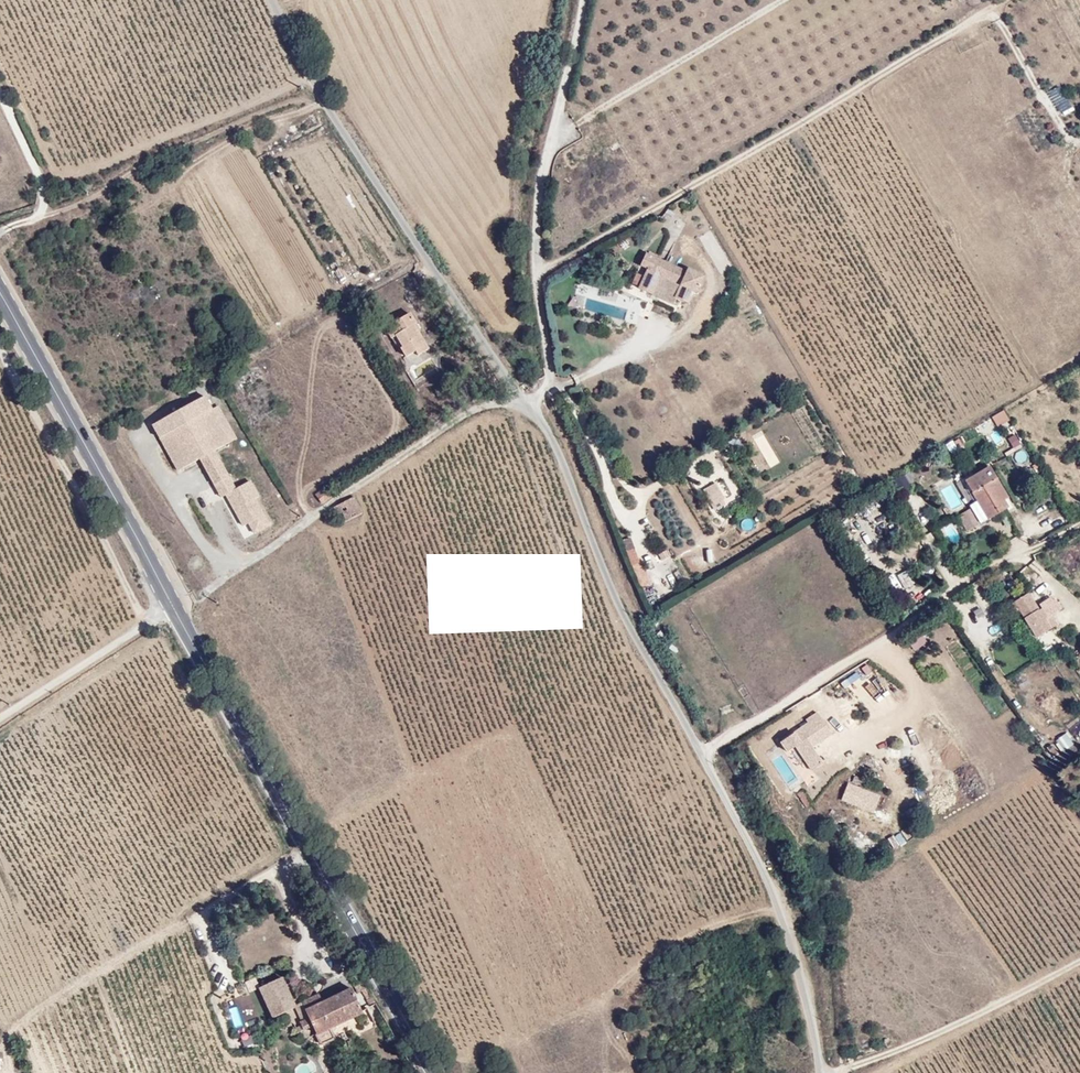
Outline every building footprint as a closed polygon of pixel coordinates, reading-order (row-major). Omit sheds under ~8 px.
[(1060,114),(1071,108),(1059,87),(1048,93),(1060,114)] [(698,274),(682,266),(680,268),(638,251),(633,264),(640,267),(630,288),(643,294),(650,277),(672,286),(668,299),(682,304),(687,293),(690,294),(698,274)] [(668,299),(672,286),(650,277),(643,294),(666,303),(668,299)] [(580,308),(582,299),(572,297),(571,306),(580,308)] [(427,349),(415,327),(418,324),(411,312),(386,326),(405,358),(412,354),(414,357),(427,349)] [(214,451),(236,439),(219,407),(212,410),(204,396),(152,425),(178,471),(200,459),(214,451)] [(945,444),(949,454),(957,450),(953,441),(945,444)] [(214,451),(200,459),(205,468),(219,461),(214,451)] [(219,461),(205,468),(215,485),(219,483),(226,495),(243,526),(249,523),(252,521),(258,531),(269,525),(255,499),(258,497),(249,481),(235,489),(219,461)] [(1010,505),(988,467),(955,486),(965,504),(958,509),(969,529),(1010,505)] [(894,481),(900,491),(915,481),(909,471),(894,481)] [(724,498),(714,482),(701,490),(711,506),(713,505),(724,498)] [(219,483),(215,485),(222,497),(226,495),(219,483)] [(323,502),(336,494),(331,486),(318,494),(323,502)] [(362,513),(355,498),(334,509),(341,524),(362,513)] [(723,503),(721,499),(713,505),(715,508),(723,503)] [(252,521),(249,523),(254,533),(258,531),(252,521)] [(629,538),(621,540),(630,567),(637,564),(629,538)] [(909,570),(897,573),(902,591),(914,588),(909,570)] [(1034,606),(1031,602),(1017,613),(1027,628),(1041,618),(1034,606)] [(1051,634),(1041,618),(1027,628),(1038,644),(1051,634)] [(1035,662),(1041,659),(1037,653),(1032,657),(1035,662)] [(809,725),(817,736),(826,730),(810,705),(798,713),(801,716),(771,734),(778,745),(789,739),(806,764),(817,758),(806,744),(799,733),(809,725)] [(806,744),(817,736),(809,725),(799,733),(806,744)] [(1063,752),(1076,742),(1066,731),(1054,742),(1063,752)] [(932,755),(925,743),(913,750),(921,763),(932,755)] [(909,764),(917,763),(916,751),(908,752),(909,764)] [(771,761),(790,786),(797,780),(784,763),(788,760),(782,753),(771,761)] [(840,780),(836,792),(866,802),(870,791),(860,787),(862,780),(856,780),(857,773),(845,771),(842,781),(840,780)] [(279,974),(256,985),(272,1020),(295,1010),(279,974)] [(324,1004),(320,996),(300,1006),(306,1016),(318,1040),(364,1017),(350,990),(324,1004)] [(234,1025),(240,1022),(235,1006),(228,1008),(234,1025)] [(245,1048),(257,1043),(253,1033),(240,1039),(245,1048)]
